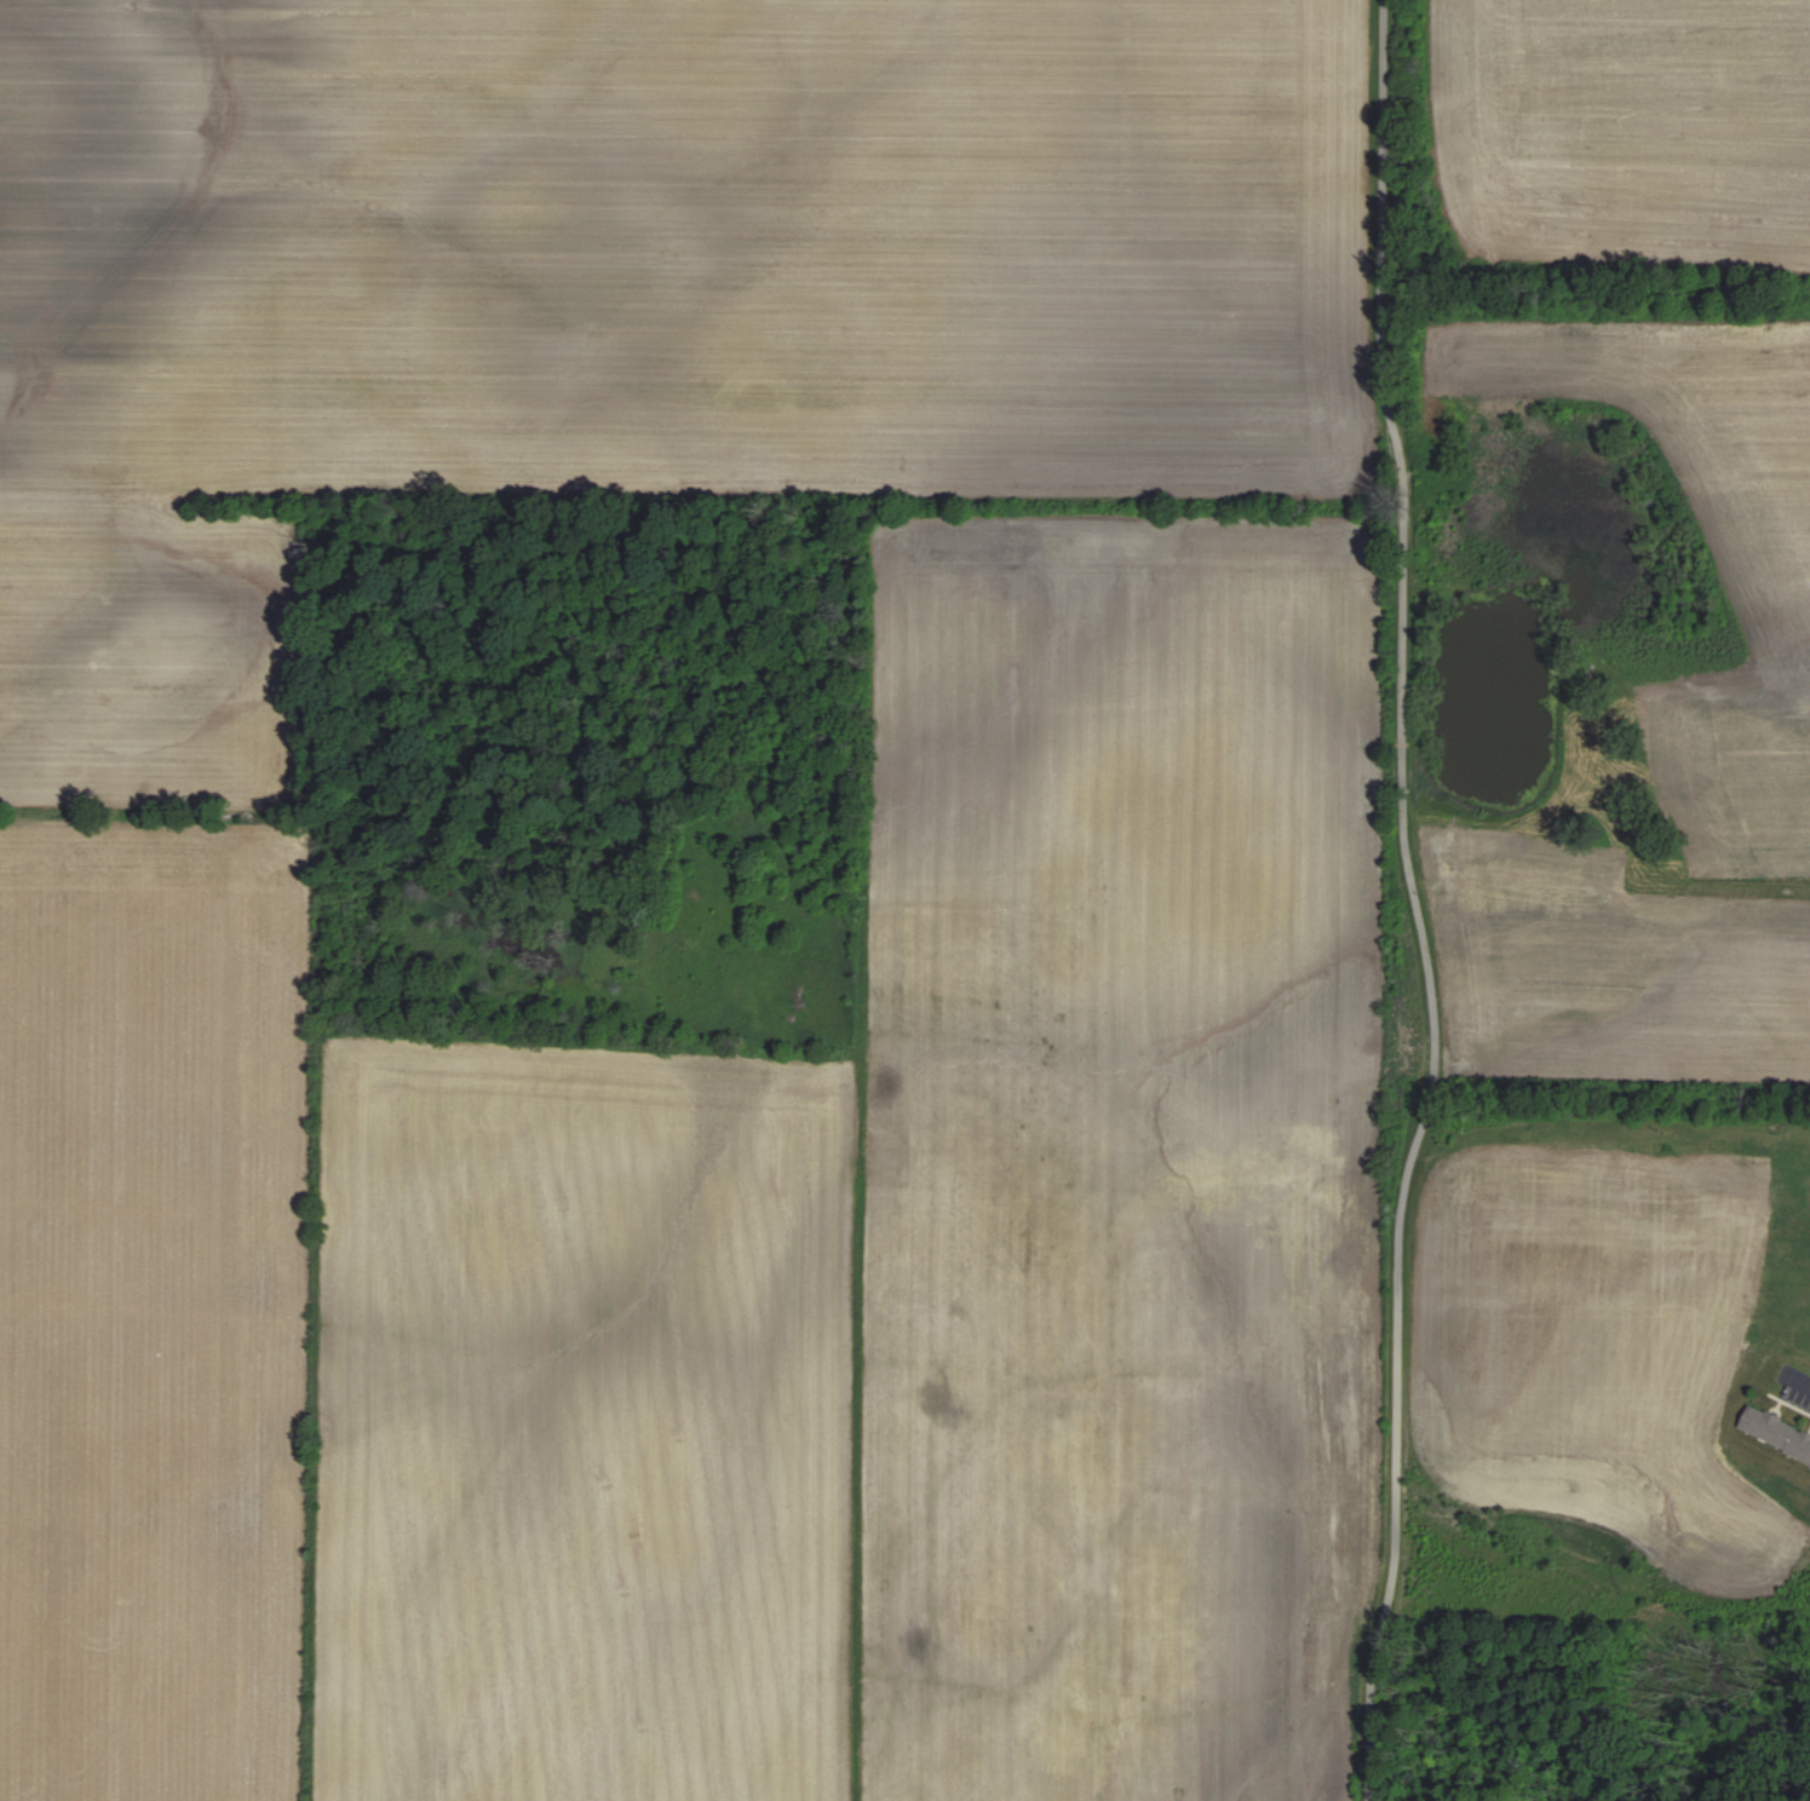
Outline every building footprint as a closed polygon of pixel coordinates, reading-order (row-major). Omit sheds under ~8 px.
[(1809,1465),(1809,1435),(1750,1407),(1738,1432),(1809,1465)]
